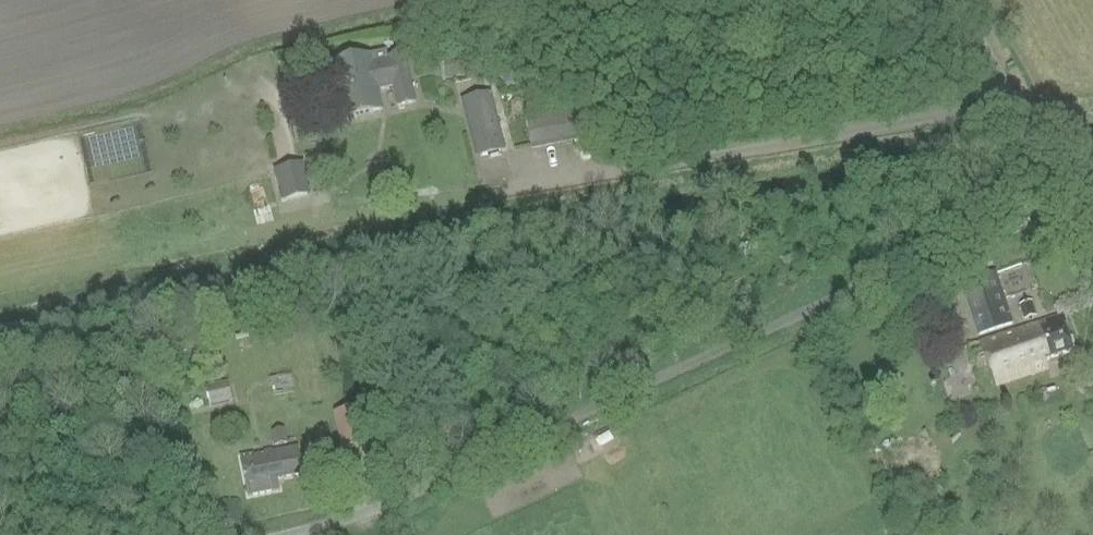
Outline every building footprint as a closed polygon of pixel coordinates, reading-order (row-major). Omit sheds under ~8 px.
[(333,64),(344,118),(382,110),(378,89),(394,86),(398,106),(415,102),(405,55),(373,62),(372,56),(333,64)] [(517,64),(502,67),(506,85),(521,83),(517,64)] [(505,148),(490,93),(462,101),(476,156),(505,148)] [(582,108),(531,119),(537,147),(588,136),(582,108)] [(312,194),(304,163),(277,170),(285,201),(312,194)] [(966,270),(991,261),(987,252),(963,260),(966,270)] [(1013,324),(996,272),(961,283),(979,336),(1013,324)] [(1031,302),(1019,306),(1024,320),(1036,317),(1031,302)] [(1060,315),(1038,322),(1034,323),(1033,322),(980,340),(995,385),(1048,367),(1045,360),(1072,351),(1060,315)] [(207,388),(211,406),(233,401),(229,383),(207,388)] [(362,475),(356,445),(370,442),(364,407),(332,413),(345,478),(362,475)] [(272,432),(274,444),(288,442),(285,429),(272,432)] [(277,476),(301,471),(297,446),(271,452),(271,449),(245,454),(253,494),(280,489),(277,476)]
